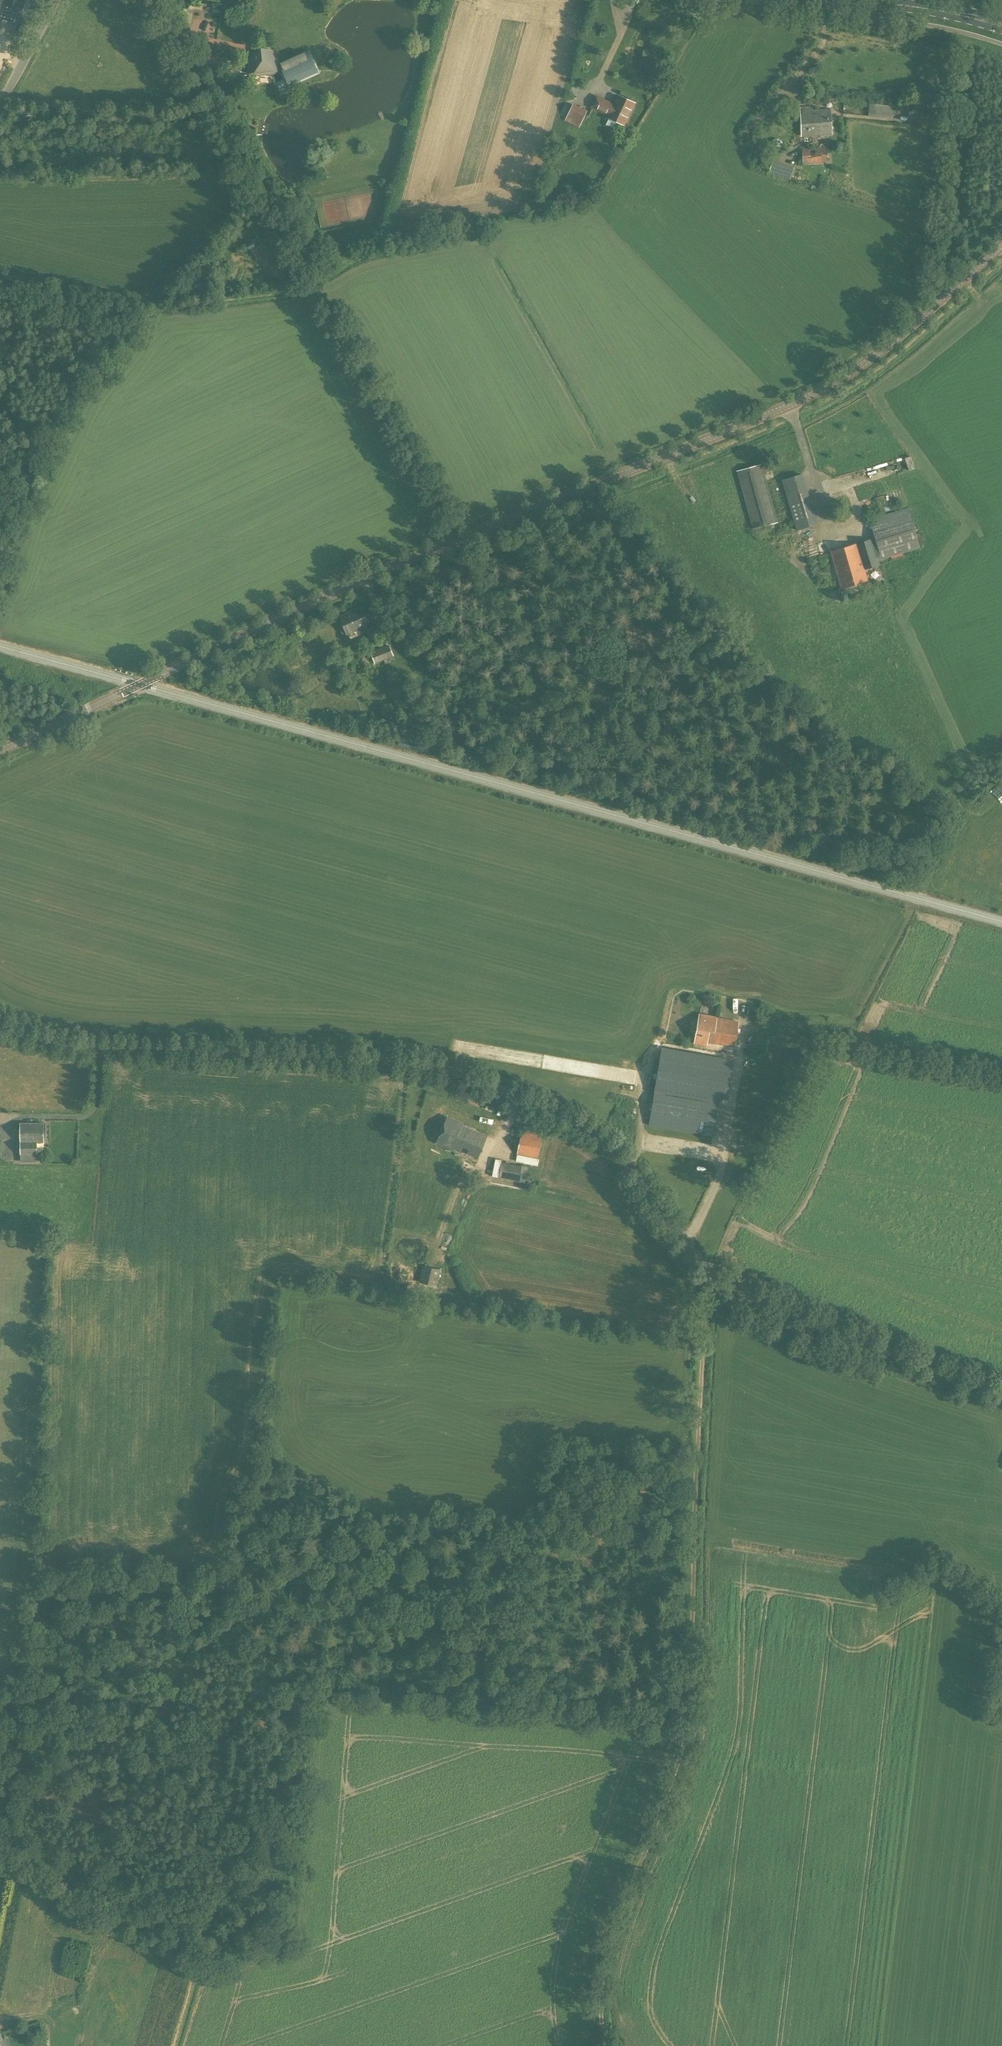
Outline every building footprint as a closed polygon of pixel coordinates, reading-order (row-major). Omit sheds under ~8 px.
[(3,3),(5,3),(19,7),(23,8),(25,0),(4,0),(3,3)] [(23,38),(29,17),(19,14),(13,35),(23,38)] [(259,51),(254,50),(251,52),(248,73),(257,75),(271,73),(282,68),(289,84),(318,71),(308,49),(279,62),(280,65),(277,66),(270,50),(260,48),(259,51)] [(618,96),(614,104),(596,96),(591,106),(609,115),(608,117),(624,125),(635,104),(618,96)] [(587,111),(573,105),(565,122),(579,128),(587,111)] [(801,136),(831,134),(830,110),(800,112),(801,136)] [(802,164),(827,162),(826,148),(801,149),(802,164)] [(790,180),(794,168),(772,161),(768,173),(790,180)] [(752,529),(778,522),(761,464),(736,471),(752,529)] [(796,530),(817,524),(802,474),(781,481),(796,530)] [(881,560),(919,548),(907,508),(869,519),(881,560)] [(878,565),(871,540),(830,552),(841,588),(867,580),(864,570),(878,565)] [(347,634),(369,625),(362,607),(339,616),(347,634)] [(374,664),(393,656),(389,645),(370,652),(374,664)] [(738,1021),(699,1014),(694,1044),(706,1046),(706,1042),(734,1047),(738,1021)] [(651,1092),(725,1101),(730,1056),(665,1048),(663,1069),(654,1068),(651,1092)] [(682,1099),(665,1096),(663,1106),(659,1105),(657,1114),(662,1115),(660,1122),(678,1125),(679,1115),(680,1115),(698,1118),(700,1104),(682,1101),(682,1099)] [(477,1158),(487,1136),(462,1125),(463,1124),(447,1117),(436,1142),(451,1149),(452,1147),(477,1158)] [(36,1141),(43,1141),(43,1123),(20,1124),(21,1161),(36,1161),(36,1141)] [(537,1158),(541,1136),(522,1132),(517,1154),(537,1158)] [(518,1182),(522,1166),(501,1162),(498,1178),(518,1182)] [(436,1286),(439,1270),(422,1266),(418,1282),(436,1286)]
